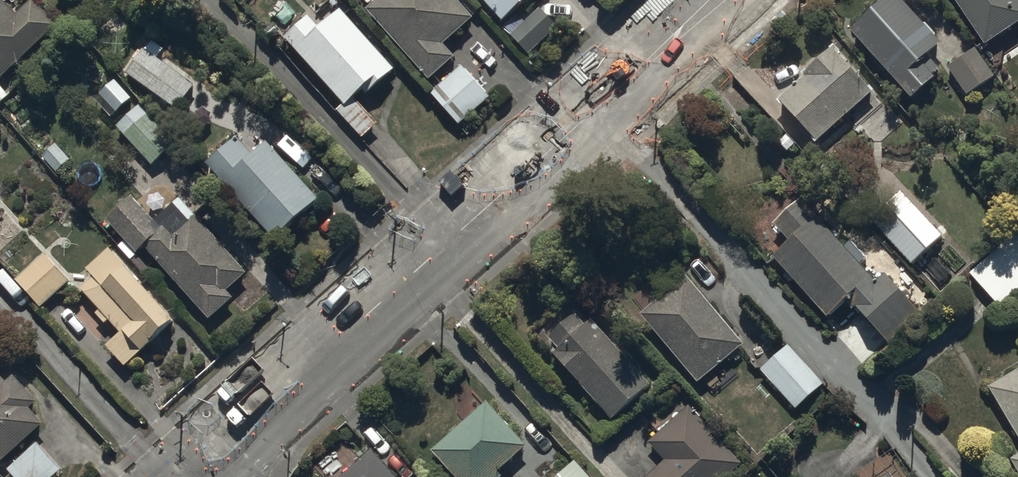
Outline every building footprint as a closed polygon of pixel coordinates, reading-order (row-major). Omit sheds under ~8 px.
[(0,82),(60,27),(35,0),(33,0),(18,14),(5,0),(0,0),(0,82)] [(366,8),(431,81),(457,58),(445,45),(474,19),(457,0),(375,0),(366,8)] [(505,22),(529,0),(485,0),(505,22)] [(903,0),(884,0),(850,31),(912,99),(937,77),(934,74),(940,68),(928,54),(941,42),(903,0)] [(987,46),(1017,25),(1017,0),(956,0),(987,46)] [(560,28),(540,7),(510,36),(530,57),(560,28)] [(396,71),(341,10),(319,29),(309,18),(286,38),(345,104),(337,111),(361,139),(379,123),(356,96),(363,89),(369,95),(396,71)] [(150,42),(128,73),(181,112),(199,87),(161,59),(165,53),(150,42)] [(805,76),(778,100),(817,142),(873,91),(839,53),(841,51),(836,45),(830,51),(826,46),(799,70),(805,76)] [(948,66),(966,96),(996,77),(977,48),(948,66)] [(489,98),(460,65),(430,92),(459,125),(489,98)] [(133,99),(118,81),(96,100),(111,117),(133,99)] [(177,146),(148,115),(126,137),(154,167),(177,146)] [(319,200),(267,142),(252,155),(236,137),(205,164),(273,241),(319,200)] [(58,143),(42,157),(58,175),(73,161),(58,143)] [(944,237),(901,191),(870,220),(912,266),(944,237)] [(134,197),(107,220),(139,255),(147,248),(212,319),(234,299),(228,292),(248,273),(181,200),(157,222),(134,197)] [(846,248),(802,198),(774,223),(790,240),(772,256),(827,318),(849,299),(889,344),(922,314),(887,274),(877,283),(860,264),(866,258),(852,242),(846,248)] [(1017,296),(1017,228),(969,275),(1003,311),(1017,296)] [(177,320),(111,248),(89,268),(97,277),(83,290),(101,309),(96,313),(108,326),(112,321),(123,333),(106,348),(125,368),(177,320)] [(71,280),(46,253),(17,280),(42,307),(71,280)] [(744,344),(688,276),(642,314),(698,382),(744,344)] [(651,385),(593,320),(587,325),(576,313),(549,337),(558,347),(553,352),(613,419),(651,385)] [(825,385),(788,344),(759,370),(795,411),(825,385)] [(991,386),(1017,433),(1017,370),(991,386)] [(3,462),(46,424),(32,409),(41,401),(18,376),(10,383),(0,372),(0,458),(3,462)] [(487,403),(432,453),(454,476),(503,476),(499,473),(528,447),(487,403)] [(689,406),(648,443),(665,462),(649,476),(731,476),(743,466),(689,406)] [(39,443),(9,470),(15,476),(55,476),(64,469),(39,443)] [(373,450),(342,476),(396,476),(373,450)] [(576,461),(558,476),(591,476),(576,461)]
